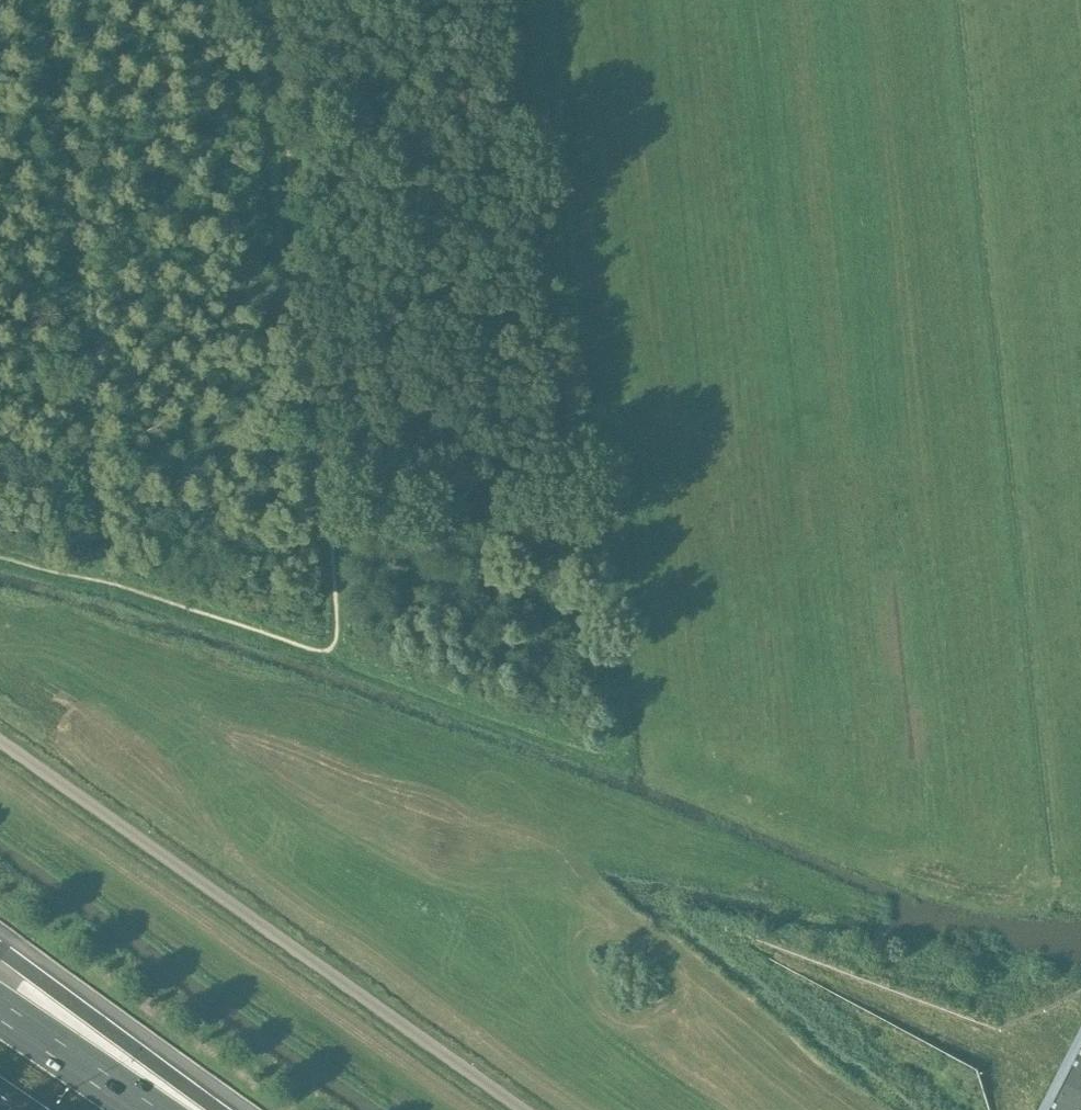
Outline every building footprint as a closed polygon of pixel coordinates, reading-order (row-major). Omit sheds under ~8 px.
[(1080,1068),(1080,1024),(1073,1020),(1070,1026),(1050,1066),(1041,1083),(1027,1109),(1060,1109),(1080,1068)] [(1060,1109),(1080,1109),(1080,1068),(1060,1109)]
